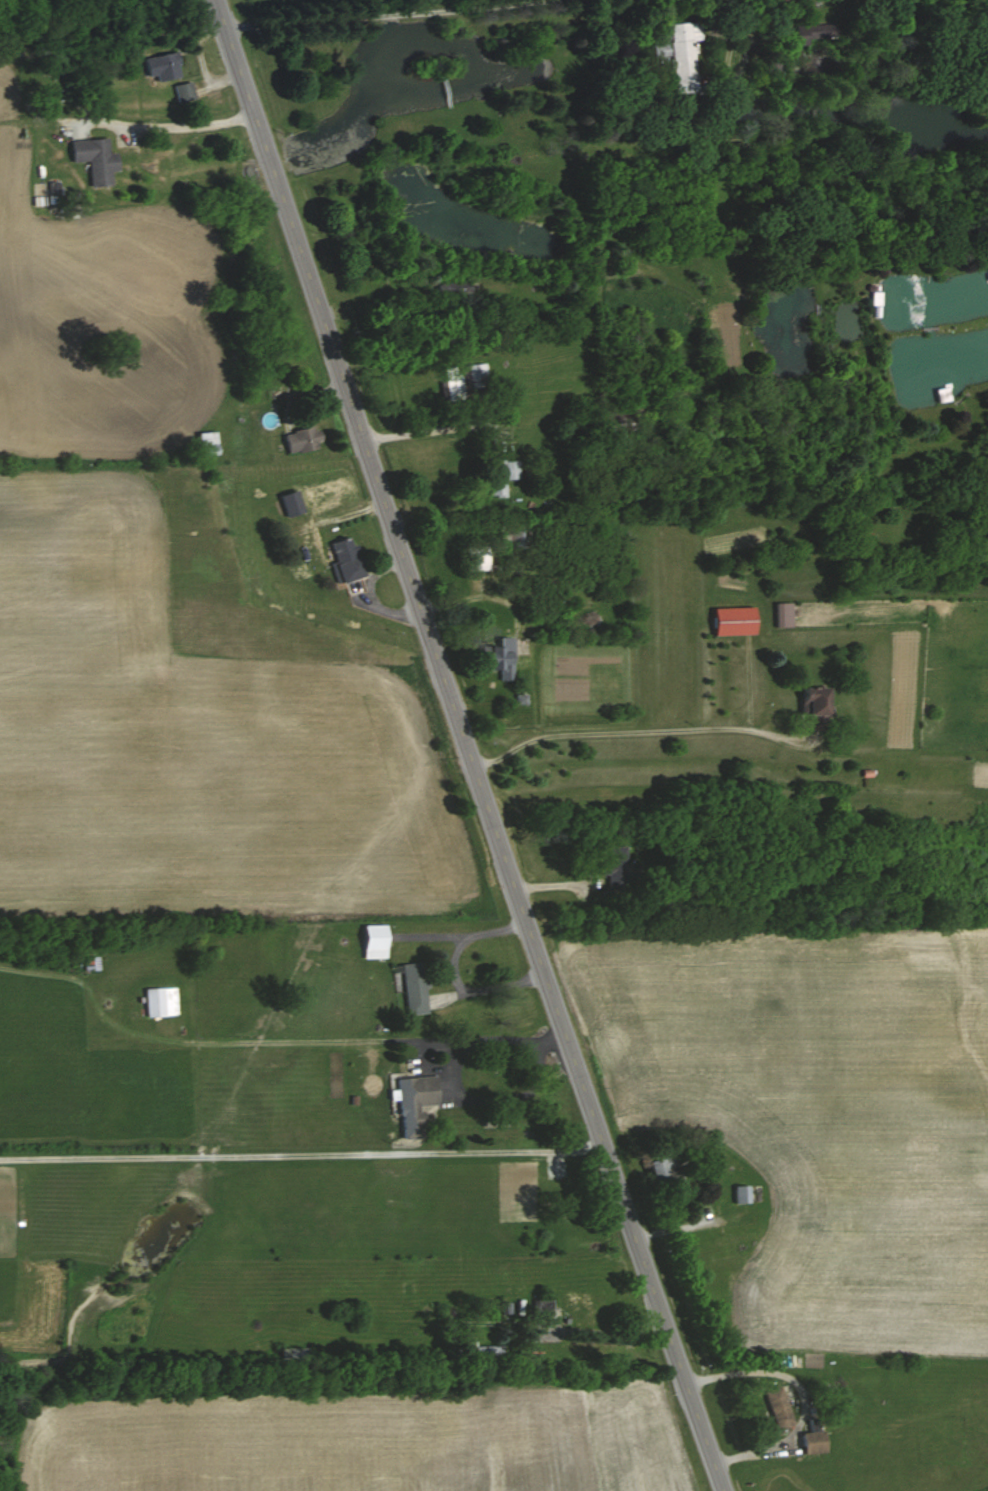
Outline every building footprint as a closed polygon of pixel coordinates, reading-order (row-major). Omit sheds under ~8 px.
[(672,93),(670,68),(666,68),(666,62),(665,59),(669,59),(667,41),(669,41),(667,23),(698,20),(700,39),(690,40),(691,45),(694,45),(695,52),(691,53),(694,83),(695,91),(672,93)] [(832,23),(794,25),(795,45),(805,44),(805,37),(833,36),(832,23)] [(665,42),(650,44),(651,57),(667,55),(665,42)] [(178,74),(174,52),(142,58),(147,81),(178,74)] [(192,98),(189,82),(172,85),(175,101),(192,98)] [(115,171),(114,152),(106,153),(105,138),(67,140),(69,162),(86,161),(88,187),(108,186),(107,171),(115,171)] [(433,283),(433,293),(469,293),(469,283),(433,283)] [(867,305),(877,305),(877,292),(867,292),(867,305)] [(468,388),(486,385),(484,363),(465,366),(468,388)] [(460,400),(459,367),(443,367),(443,401),(460,400)] [(948,401),(946,388),(935,389),(936,402),(948,401)] [(285,454),(320,446),(315,425),(280,434),(285,454)] [(196,455),(213,455),(213,432),(196,432),(196,455)] [(517,479),(517,461),(504,461),(503,456),(484,457),(485,498),(503,497),(502,480),(517,479)] [(277,496),(284,517),(301,512),(294,490),(277,496)] [(535,521),(499,521),(499,547),(535,547),(535,521)] [(326,543),(337,583),(359,577),(349,537),(326,543)] [(496,546),(464,546),(464,570),(496,570),(496,546)] [(773,626),(789,626),(789,603),(773,603),(773,626)] [(751,634),(751,607),(710,607),(710,634),(751,634)] [(478,671),(498,671),(497,680),(511,680),(511,637),(496,637),(495,648),(478,648),(478,671)] [(824,689),(798,689),(798,716),(804,716),(804,731),(824,731),(824,689)] [(623,846),(604,846),(604,861),(600,861),(600,875),(604,875),(604,887),(623,887),(623,846)] [(360,924),(360,958),(383,958),(383,924),(360,924)] [(96,971),(96,957),(82,957),(82,971),(96,971)] [(403,1014),(426,1012),(422,961),(398,963),(403,1014)] [(142,987),(142,1016),(173,1016),(173,987),(142,987)] [(433,1076),(395,1077),(398,1138),(420,1137),(419,1105),(435,1104),(433,1076)] [(642,1160),(648,1186),(676,1180),(672,1165),(669,1166),(667,1154),(642,1160)] [(747,1202),(747,1185),(732,1186),(732,1202),(747,1202)] [(589,1318),(589,1295),(565,1296),(565,1308),(549,1308),(549,1318),(589,1318)] [(499,1355),(499,1346),(475,1346),(475,1344),(453,1344),(453,1355),(499,1355)] [(305,1361),(278,1362),(277,1347),(305,1346),(305,1361)] [(762,1391),(774,1429),(791,1423),(778,1385),(762,1391)] [(820,1430),(799,1431),(800,1453),(822,1451),(820,1430)]
